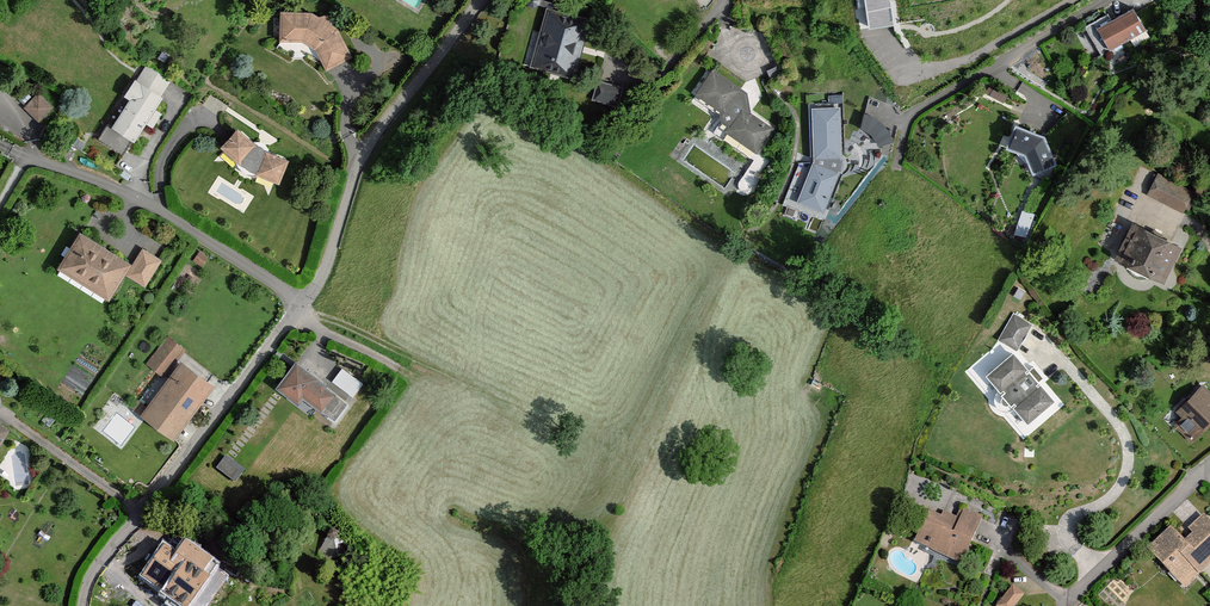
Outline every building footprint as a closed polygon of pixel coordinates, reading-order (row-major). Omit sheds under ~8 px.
[(866,28),(893,24),(890,0),(862,0),(866,28)] [(590,16),(544,5),(529,70),(575,81),(590,16)] [(1136,7),(1100,26),(1113,51),(1149,31),(1136,7)] [(311,12),(279,11),(278,40),(301,41),(315,49),(326,69),(350,55),(337,29),(311,12)] [(746,89),(712,68),(695,93),(722,111),(720,116),(722,122),(728,126),(725,131),(758,153),(775,128),(750,111),(746,89)] [(161,95),(133,78),(122,95),(128,98),(111,127),(134,140),(161,95)] [(594,98),(614,102),(618,87),(598,82),(594,98)] [(54,107),(37,92),(23,107),(40,122),(54,107)] [(884,122),(890,103),(871,97),(861,132),(891,141),(896,125),(884,122)] [(840,104),(810,104),(812,156),(841,156),(840,104)] [(1044,135),(1014,123),(1005,147),(1023,156),(1031,171),(1054,163),(1044,135)] [(253,144),(235,129),(219,146),(238,164),(243,170),(248,172),(256,174),(277,182),(285,158),(264,151),(262,148),(258,145),(253,144)] [(841,172),(812,160),(795,203),(823,214),(841,172)] [(1192,189),(1156,172),(1145,194),(1181,211),(1192,189)] [(1024,208),(1016,231),(1028,236),(1036,213),(1024,208)] [(1182,242),(1137,218),(1117,254),(1162,278),(1182,242)] [(83,230),(57,267),(108,302),(134,264),(83,230)] [(209,255),(200,249),(193,260),(202,266),(209,255)] [(162,259),(145,250),(129,278),(145,288),(162,259)] [(1034,328),(1016,317),(1000,342),(1016,351),(1019,353),(1034,328)] [(183,346),(169,334),(146,362),(161,374),(183,346)] [(1056,396),(1016,351),(987,377),(1028,421),(1056,396)] [(180,357),(137,413),(172,439),(215,384),(180,357)] [(334,392),(294,361),(273,388),(295,404),(300,398),(318,412),(334,392)] [(363,383),(343,368),(332,382),(352,397),(363,383)] [(1176,406),(1201,433),(1209,425),(1209,389),(1204,382),(1176,406)] [(218,469),(238,482),(247,468),(227,455),(218,469)] [(954,531),(923,516),(911,541),(959,564),(982,516),(965,508),(954,531)] [(1148,545),(1187,586),(1209,565),(1209,519),(1205,514),(1181,537),(1169,525),(1148,545)] [(162,546),(139,578),(159,593),(157,597),(170,605),(185,605),(211,569),(189,553),(183,561),(162,546)] [(998,605),(1015,605),(1026,592),(1013,583),(996,605),(998,605)]
